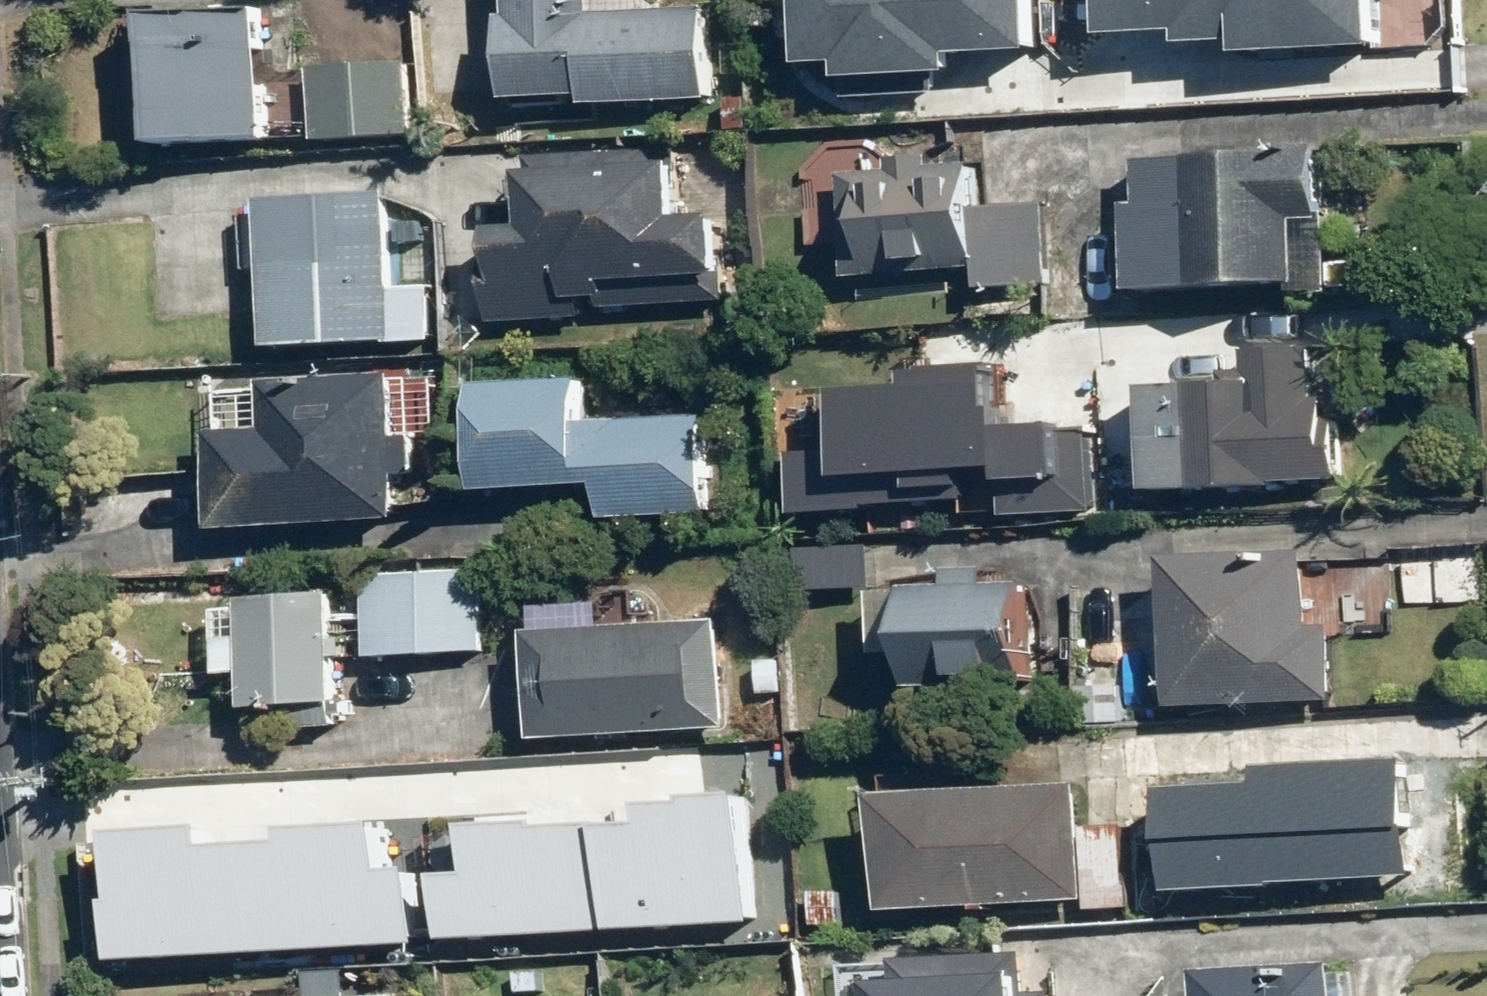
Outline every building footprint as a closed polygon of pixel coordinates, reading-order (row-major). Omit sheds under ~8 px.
[(714,13),(658,14),(657,0),(502,0),(505,116),(717,110),(714,13)] [(1048,0),(829,0),(831,49),(863,48),(864,71),(985,67),(985,45),(1049,43),(1048,0)] [(1415,0),(1114,0),(1114,23),(1193,21),(1194,34),(1257,32),(1258,67),(1417,63),(1415,0)] [(265,8),(151,10),(154,155),(268,152),(265,8)] [(312,69),(314,146),(422,142),(419,65),(312,69)] [(1332,303),(1332,251),(1317,251),(1318,154),(1122,152),(1121,301),(1332,303)] [(473,286),(479,336),(726,310),(717,227),(678,231),(669,154),(523,170),(530,235),(490,239),(495,284),(473,286)] [(847,168),(847,285),(976,285),(976,300),(1050,300),(1050,208),(976,208),(976,168),(847,168)] [(436,296),(390,296),(391,206),(267,205),(266,358),(436,359),(436,296)] [(1247,388),(1146,389),(1148,505),(1335,503),(1334,421),(1316,421),(1315,357),(1247,358),(1247,388)] [(975,385),(851,380),(846,498),(971,503),(975,385)] [(396,534),(394,486),(419,485),(417,442),(440,442),(438,385),(210,392),(215,540),(396,534)] [(711,423),(588,422),(588,389),(473,388),(472,496),(605,497),(604,529),(710,529),(711,423)] [(788,550),(789,596),(878,593),(877,548),(788,550)] [(1304,556),(1164,563),(1172,714),(1334,705),(1330,630),(1308,631),(1304,556)] [(902,592),(902,602),(868,602),(868,665),(902,665),(902,691),(1019,691),(1019,591),(983,592),(983,572),(947,572),(947,592),(902,592)] [(364,577),(365,664),(510,662),(508,575),(364,577)] [(217,680),(241,679),(241,715),(336,713),(333,597),(239,599),(240,642),(216,643),(217,680)] [(527,637),(534,747),(727,735),(720,625),(527,637)] [(1147,791),(1153,885),(1403,869),(1396,759),(1251,768),(1252,784),(1147,791)] [(877,805),(886,921),(1087,904),(1077,788),(877,805)] [(484,835),(434,838),(439,932),(456,931),(457,942),(762,924),(755,793),(699,796),(700,803),(656,805),(657,825),(552,831),(552,826),(483,829),(484,835)] [(126,962),(427,945),(422,869),(393,870),(391,825),(301,830),(302,843),(222,847),(221,828),(126,833),(130,901),(122,902),(126,962)] [(871,995),(1020,995),(1019,962),(894,963),(894,991),(871,991),(871,995)] [(1350,991),(1331,992),(1331,974),(1194,976),(1194,995),(1350,995),(1350,991)]
